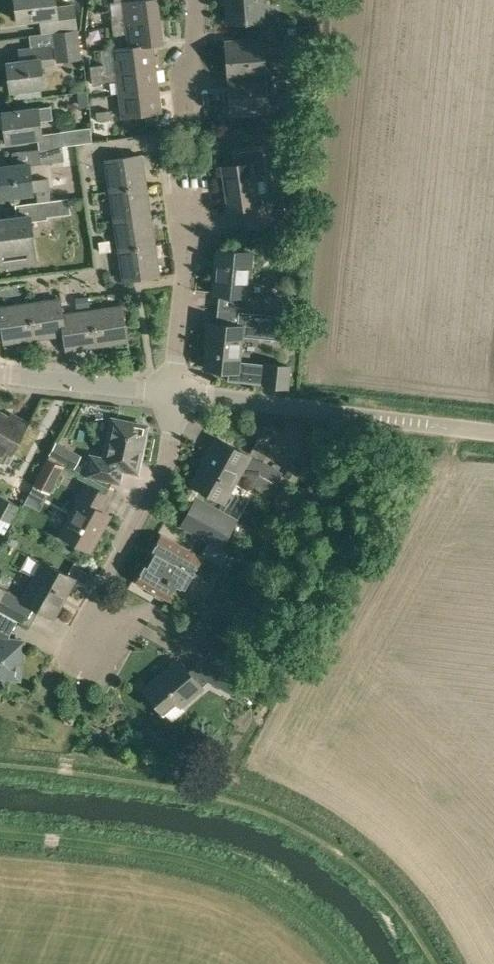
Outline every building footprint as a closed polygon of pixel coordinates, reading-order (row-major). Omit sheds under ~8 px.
[(77,27),(73,3),(55,5),(54,0),(14,0),(17,21),(39,18),(41,33),(52,32),(52,31),(77,27)] [(160,20),(157,0),(128,0),(123,1),(122,1),(124,14),(111,16),(112,25),(160,20)] [(262,0),(223,0),(223,2),(226,2),(227,22),(263,20),(262,0)] [(160,20),(112,25),(113,35),(126,34),(128,46),(128,47),(152,44),(152,45),(163,43),(160,20)] [(52,31),(52,32),(55,62),(81,58),(77,28),(77,27),(52,31)] [(227,78),(270,75),(270,62),(264,62),(263,38),(224,41),(227,78)] [(42,95),(40,87),(43,87),(40,66),(54,64),(51,43),(17,48),(18,60),(7,61),(10,91),(16,90),(17,98),(42,95)] [(128,46),(112,48),(115,70),(155,65),(152,45),(152,44),(128,47),(128,46)] [(104,64),(89,66),(91,83),(116,80),(118,94),(158,89),(155,65),(115,70),(115,71),(105,72),(104,64)] [(306,72),(298,73),(298,81),(306,80),(306,72)] [(270,75),(227,78),(229,115),(268,112),(266,88),(271,88),(270,75)] [(158,89),(118,94),(121,117),(161,112),(158,89)] [(292,114),(296,111),(297,106),(295,102),(290,101),(286,104),(285,108),(288,113),(292,114)] [(6,142),(41,137),(39,121),(52,119),(50,105),(37,107),(37,106),(2,111),(6,142)] [(96,120),(110,119),(109,110),(95,111),(96,120)] [(92,141),(91,127),(62,130),(64,145),(92,141)] [(64,160),(62,146),(38,148),(40,163),(64,160)] [(269,191),(263,147),(233,152),(235,165),(221,167),(227,211),(242,208),(245,228),(287,222),(282,189),(269,191)] [(109,190),(145,185),(141,154),(104,160),(109,190)] [(50,199),(49,190),(48,178),(30,180),(28,162),(0,165),(0,197),(32,193),(31,191),(36,191),(37,201),(50,199)] [(113,220),(150,214),(145,185),(109,190),(113,220)] [(50,199),(37,201),(39,217),(70,214),(68,197),(50,200),(50,199)] [(36,261),(30,214),(0,218),(0,265),(36,261)] [(118,250),(154,244),(150,214),(113,220),(118,250)] [(100,252),(111,251),(110,239),(98,240),(100,252)] [(123,280),(159,275),(154,244),(118,250),(123,280)] [(216,249),(212,292),(240,295),(238,311),(239,312),(278,316),(281,316),(281,315),(288,315),(290,301),(283,300),(283,298),(247,295),(251,252),(216,249)] [(63,334),(62,313),(59,298),(29,302),(34,339),(63,334)] [(34,339),(29,302),(0,307),(0,320),(4,343),(34,339)] [(91,309),(96,346),(127,341),(121,304),(91,309)] [(66,350),(96,346),(91,309),(62,313),(63,334),(66,350)] [(207,322),(204,348),(207,348),(205,368),(228,370),(227,380),(265,384),(288,387),(290,366),(267,363),(267,365),(239,362),(242,336),(278,340),(279,335),(290,336),(292,316),(288,315),(281,315),(281,316),(278,316),(239,312),(238,311),(217,309),(215,323),(207,322)] [(0,412),(0,456),(4,449),(12,453),(28,423),(14,415),(12,418),(0,412)] [(137,472),(147,425),(112,418),(104,458),(90,455),(86,475),(119,481),(121,469),(137,472)] [(249,455),(217,437),(210,449),(209,448),(202,459),(204,460),(191,483),(224,501),(240,472),(253,479),(251,484),(269,494),(279,474),(262,464),(264,462),(250,455),(249,455)] [(48,456),(64,465),(72,450),(56,441),(48,456)] [(63,465),(64,465),(48,456),(33,485),(50,494),(64,466),(63,465)] [(295,482),(302,468),(290,462),(283,476),(295,482)] [(89,550),(109,515),(99,509),(107,495),(86,483),(77,500),(78,501),(60,534),(89,550)] [(21,506),(0,495),(0,523),(9,528),(21,506)] [(181,526),(220,548),(236,519),(197,497),(181,526)] [(202,556),(161,533),(152,549),(150,548),(141,564),(143,565),(134,581),(165,597),(173,583),(184,589),(193,572),(202,556)] [(74,579),(42,561),(22,598),(4,588),(1,594),(0,593),(0,611),(17,620),(29,626),(38,609),(53,617),(74,579)] [(17,620),(0,611),(0,676),(19,679),(23,641),(9,639),(9,634),(17,620)] [(64,639),(70,630),(48,616),(43,626),(64,639)] [(206,655),(254,682),(261,669),(264,671),(272,655),(240,637),(233,651),(214,640),(206,655)] [(253,684),(254,682),(206,655),(206,656),(187,671),(177,659),(143,688),(162,710),(160,711),(163,715),(165,713),(171,720),(184,709),(181,705),(202,688),(200,686),(207,680),(232,694),(234,690),(245,696),(249,691),(255,694),(258,687),(253,684)]
